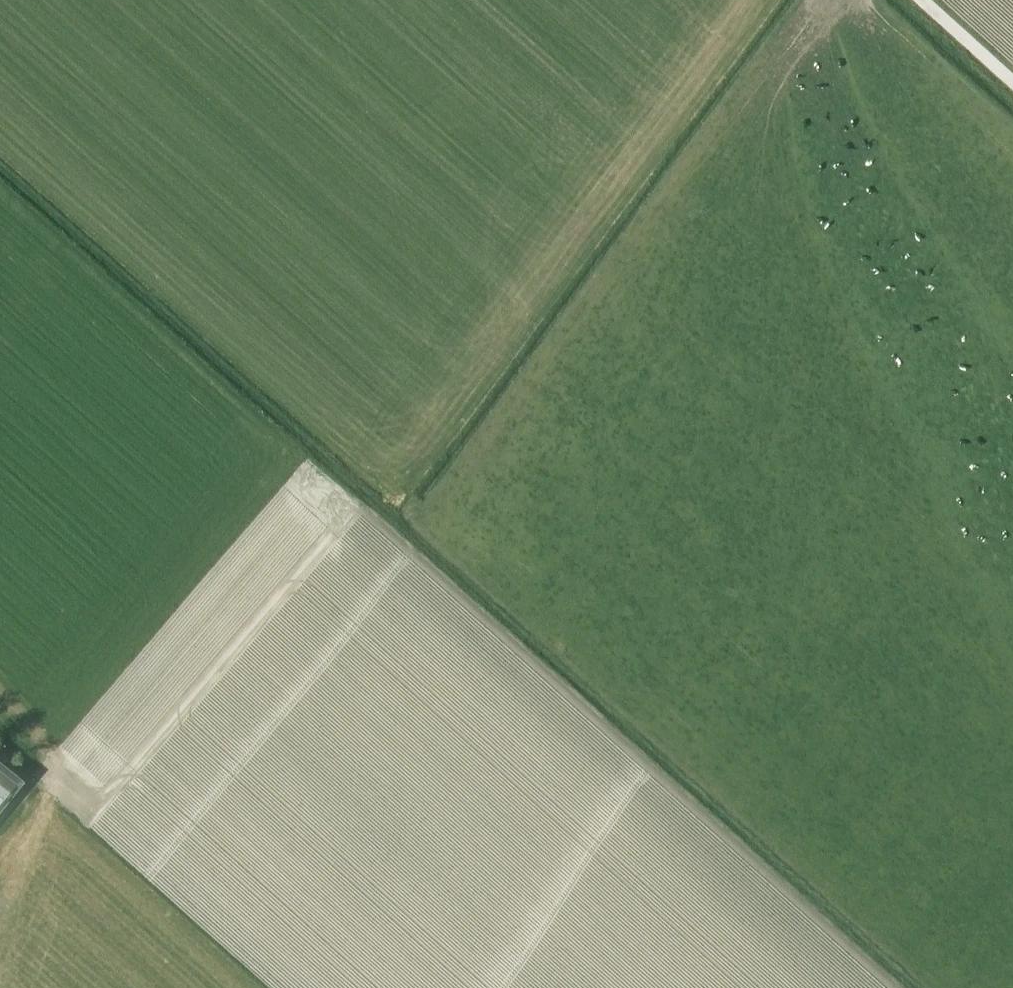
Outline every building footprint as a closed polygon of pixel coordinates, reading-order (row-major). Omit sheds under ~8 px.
[(23,788),(0,769),(0,815),(23,788)]
